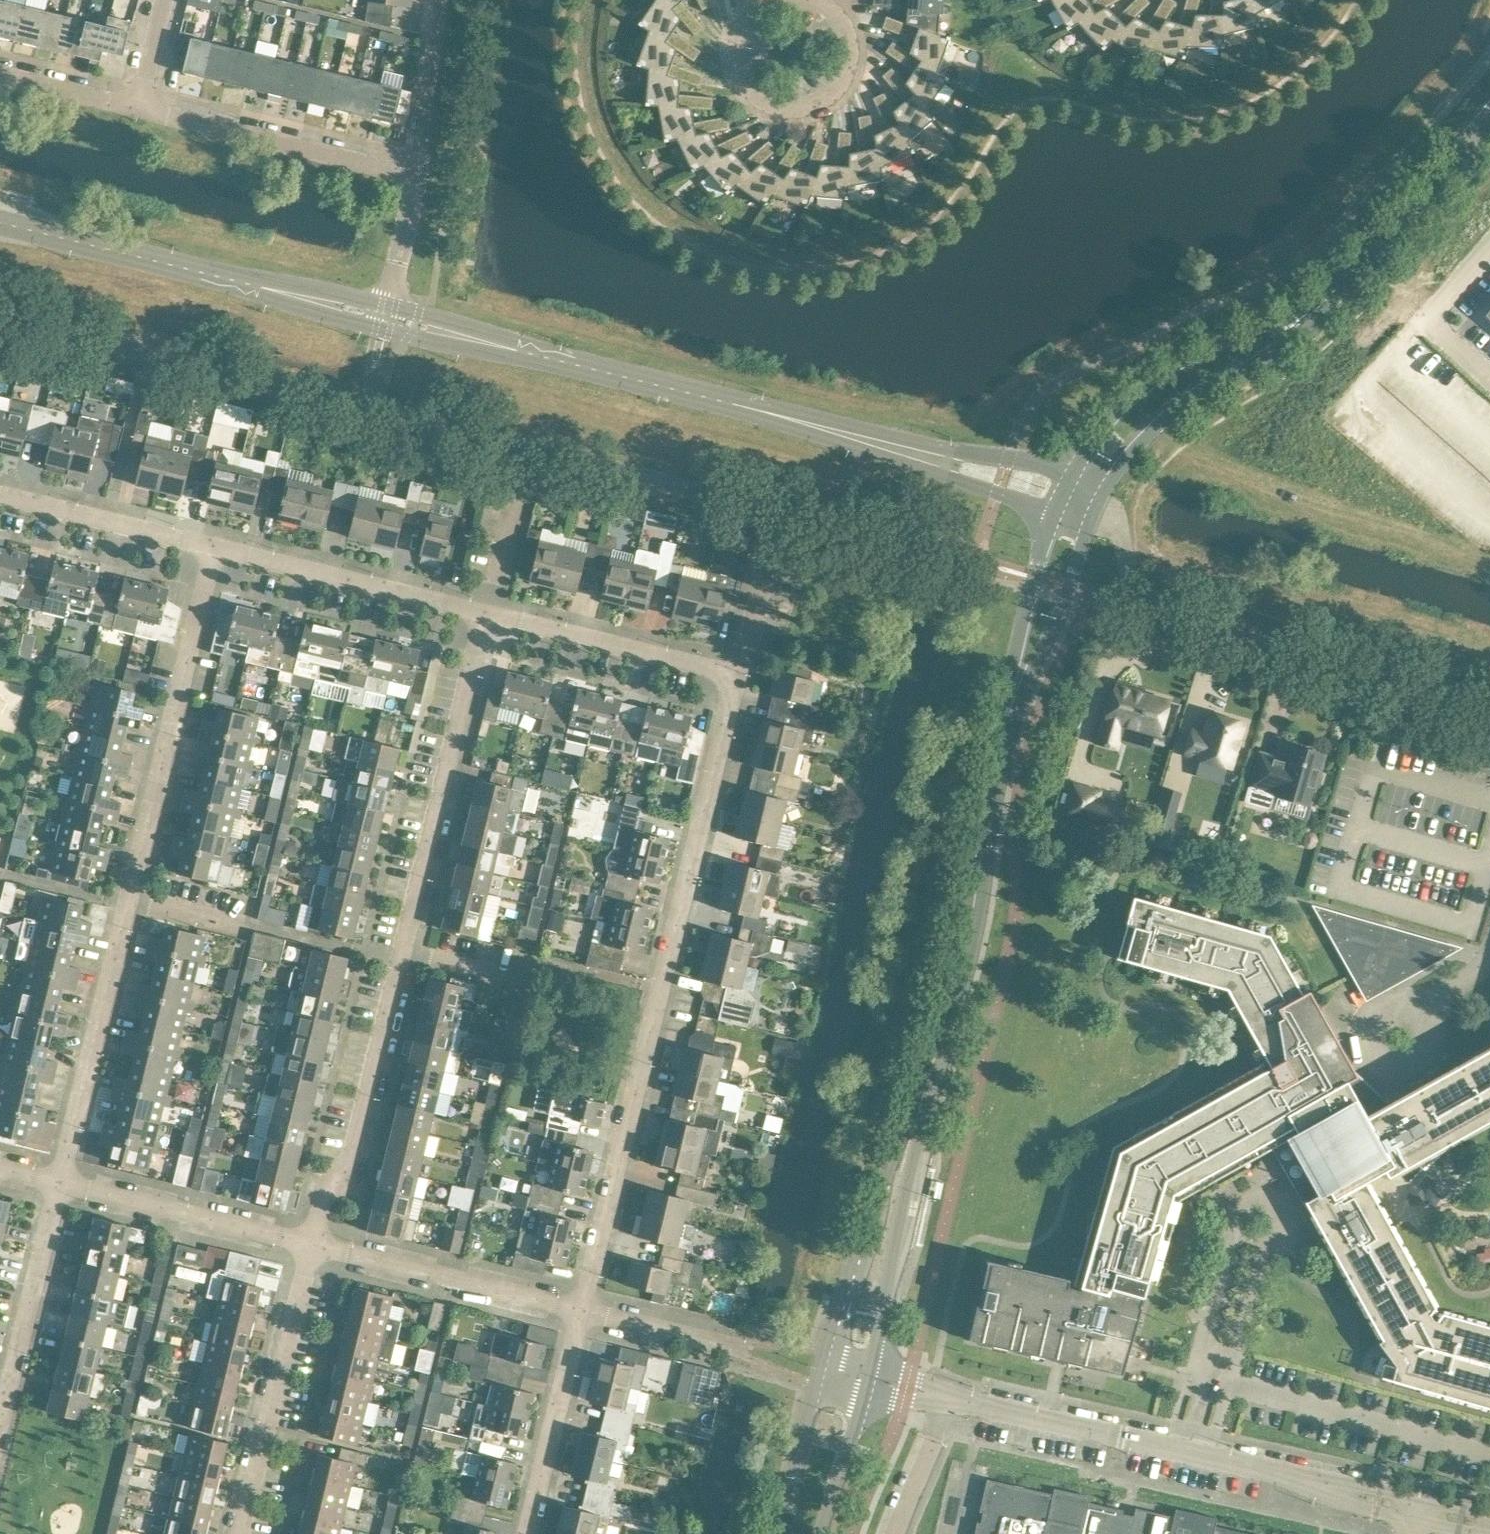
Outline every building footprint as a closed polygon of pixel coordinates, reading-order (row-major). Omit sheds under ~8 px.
[(58,12),(70,14),(72,0),(60,0),(58,12)] [(223,1),(223,0),(188,0),(187,5),(220,13),(222,2),(223,2),(223,1)] [(368,2),(366,22),(390,28),(393,5),(404,7),(404,6),(409,7),(410,0),(368,0),(368,2)] [(663,0),(655,0),(638,25),(649,32),(676,50),(694,62),(701,51),(673,32),(681,20),(663,0)] [(683,0),(663,0),(681,20),(694,36),(704,27),(682,1),(683,0)] [(702,11),(714,5),(711,0),(697,0),(702,11)] [(938,33),(940,0),(874,0),(873,6),(907,9),(906,23),(938,33)] [(1107,7),(1119,0),(1093,0),(1089,2),(1087,0),(1050,0),(1067,30),(1078,24),(1107,7)] [(1107,7),(1078,24),(1103,50),(1112,41),(1135,17),(1150,3),(1148,0),(1135,0),(1116,17),(1107,7)] [(1135,17),(1112,41),(1143,60),(1149,49),(1166,20),(1176,2),(1173,0),(1163,0),(1148,25),(1135,17)] [(1195,15),(1200,0),(1186,0),(1179,24),(1166,20),(1149,49),(1184,59),(1187,47),(1195,15)] [(1195,15),(1187,47),(1223,48),(1223,35),(1223,2),(1223,0),(1210,0),(1210,15),(1195,15)] [(1251,0),(1231,0),(1223,2),(1223,35),(1258,27),(1255,14),(1251,0)] [(1255,14),(1281,0),(1251,0),(1255,14)] [(0,15),(0,37),(16,41),(24,6),(3,1),(0,15)] [(252,8),(265,11),(267,4),(254,1),(252,8)] [(267,4),(265,11),(276,14),(278,6),(267,4)] [(24,6),(16,41),(36,46),(45,12),(24,6)] [(294,19),(307,22),(309,14),(296,11),(294,19)] [(45,12),(36,46),(57,51),(66,17),(45,12)] [(309,14),(307,22),(318,24),(319,16),(309,14)] [(910,53),(938,71),(950,38),(938,34),(938,33),(906,23),(887,16),(882,28),(914,40),(910,53)] [(66,17),(57,51),(78,56),(87,22),(66,17)] [(107,27),(101,51),(103,52),(123,57),(131,22),(111,17),(108,17),(106,26),(107,27)] [(294,19),(292,28),(304,31),(306,22),(294,19)] [(336,29),(349,32),(350,24),(338,21),(336,29)] [(87,22),(78,56),(91,59),(89,67),(98,69),(103,52),(101,51),(107,27),(106,26),(87,22)] [(361,35),(362,27),(350,24),(349,32),(361,35)] [(379,39),(391,42),(392,34),(381,31),(379,39)] [(676,50),(649,32),(636,66),(648,70),(680,80),(700,87),(704,75),(672,63),(676,50)] [(404,37),(392,34),(391,42),(402,45),(404,37)] [(191,38),(188,49),(182,73),(204,78),(212,44),(191,38)] [(179,41),(176,53),(186,55),(189,43),(179,41)] [(905,84),(927,108),(948,79),(937,72),(938,71),(910,53),(892,42),(885,52),(913,72),(905,84)] [(204,78),(225,83),(233,49),(212,44),(204,78)] [(233,49),(225,83),(246,88),(254,54),(233,49)] [(246,88),(267,93),(275,59),(254,54),(246,88)] [(267,93),(288,98),(296,64),(275,59),(267,93)] [(296,64),(288,98),(309,103),(317,69),(296,64)] [(893,111),(908,141),(935,118),(927,108),(905,84),(892,68),(882,76),(904,102),(893,111)] [(309,103),(330,108),(338,74),(317,69),(309,103)] [(680,80),(648,70),(645,106),(658,107),(691,108),(712,110),(713,97),(679,94),(680,80)] [(338,74),(330,108),(351,114),(359,79),(338,74)] [(351,114),(372,119),(380,84),(359,79),(351,114)] [(394,124),(396,112),(409,115),(412,92),(402,89),(380,84),(372,119),(394,124)] [(874,135),(881,168),(914,153),(908,141),(893,111),(884,93),(872,98),(887,129),(874,135)] [(691,108),(658,107),(664,142),(677,140),(709,133),(730,129),(727,116),(694,123),(691,108)] [(850,154),(848,187),(883,180),(881,168),(874,135),(870,115),(858,117),(864,151),(850,154)] [(709,133),(677,140),(692,172),(704,167),(733,152),(752,143),(746,131),(715,146),(709,133)] [(821,165),(811,196),(847,199),(848,187),(850,154),(851,133),(839,132),(836,166),(821,165)] [(733,152),(704,167),(727,194),(736,186),(737,186),(761,164),(777,150),(769,140),(742,163),(733,152)] [(791,168),(773,196),(807,208),(811,196),(821,165),(828,145),(816,141),(805,173),(791,168)] [(761,164),(737,186),(766,206),(773,196),(791,168),(803,151),(792,144),(773,172),(761,164)] [(932,155),(922,162),(930,173),(940,167),(932,155)] [(125,381),(122,392),(131,394),(133,383),(125,381)] [(183,394),(179,408),(192,411),(196,397),(183,394)] [(8,412),(10,402),(11,399),(0,396),(0,445),(8,412)] [(46,407),(33,404),(32,407),(10,402),(8,412),(0,445),(0,451),(20,456),(26,435),(38,438),(46,407)] [(226,406),(219,410),(223,417),(230,414),(226,406)] [(66,467),(68,468),(77,429),(65,426),(68,417),(65,412),(46,407),(38,438),(51,442),(46,463),(49,463),(48,470),(63,473),(66,467)] [(148,435),(153,416),(140,413),(129,455),(142,458),(135,484),(159,490),(171,441),(170,441),(148,435)] [(87,473),(89,473),(94,452),(116,458),(124,426),(80,416),(77,429),(68,468),(69,468),(69,475),(84,478),(87,473)] [(171,441),(159,490),(168,492),(168,495),(169,498),(177,500),(179,498),(180,495),(182,496),(185,485),(188,470),(201,473),(206,449),(194,446),(194,445),(183,442),(171,439),(170,441),(171,441)] [(206,449),(201,473),(213,476),(211,482),(206,502),(230,507),(239,469),(227,466),(228,460),(223,453),(222,453),(219,453),(206,449)] [(431,457),(428,467),(440,470),(443,460),(431,457)] [(239,469),(230,507),(253,513),(259,487),(272,490),(277,467),(265,464),(262,474),(239,469)] [(277,467),(272,490),(284,493),(277,519),(301,525),(310,486),(287,480),(290,470),(277,467)] [(310,486),(301,525),(324,531),(330,505),(343,507),(348,484),(336,481),(333,492),(310,486)] [(381,503),(372,542),(395,548),(402,522),(414,525),(422,490),(422,489),(424,484),(411,481),(407,499),(384,494),(381,503)] [(348,484),(343,507),(355,510),(349,536),(372,542),(381,503),(358,498),(361,487),(348,484)] [(420,502),(414,525),(426,528),(420,554),(444,560),(453,521),(430,515),(435,493),(422,490),(420,502)] [(530,581),(553,587),(562,548),(539,542),(542,532),(529,528),(523,552),(536,555),(530,581)] [(637,551),(633,565),(624,604),(647,610),(654,584),(666,587),(671,563),(676,545),(663,542),(660,556),(637,551)] [(562,548),(553,587),(576,592),(582,566),(595,569),(600,546),(588,543),(586,553),(562,548)] [(601,598),(624,604),(633,565),(610,559),(613,549),(600,546),(595,569),(607,572),(601,598)] [(803,550),(787,546),(784,557),(801,561),(803,550)] [(7,550),(0,578),(0,585),(20,590),(17,605),(30,608),(37,577),(24,574),(29,555),(7,550)] [(67,608),(77,567),(55,562),(50,580),(37,577),(30,608),(65,617),(67,608)] [(671,563),(666,587),(678,590),(672,616),(695,621),(707,571),(684,565),(684,566),(671,563)] [(94,591),(99,572),(77,567),(67,608),(89,613),(86,622),(100,625),(107,594),(94,591)] [(730,578),(730,577),(707,571),(695,621),(718,627),(725,601),(737,604),(743,581),(730,578)] [(135,634),(147,584),(125,579),(120,597),(107,594),(100,625),(135,634)] [(182,607),(166,603),(169,590),(147,584),(135,634),(159,640),(174,643),(182,607)] [(224,655),(226,648),(247,653),(258,611),(236,606),(233,618),(221,615),(221,614),(220,613),(211,652),(224,655)] [(275,635),(280,617),(258,611),(247,653),(246,660),(281,669),(288,638),(275,635)] [(288,638),(281,669),(293,672),(316,678),(328,628),(306,623),(305,624),(301,641),(288,638)] [(345,652),(350,634),(328,628),(316,678),(337,683),(351,686),(358,655),(345,652)] [(351,686),(347,702),(361,705),(362,705),(365,690),(386,695),(389,679),(398,645),(376,640),(375,641),(371,658),(358,655),(351,686)] [(398,645),(389,679),(410,684),(407,700),(420,703),(421,703),(428,672),(415,669),(420,651),(398,645)] [(92,658),(89,672),(103,675),(107,662),(92,658)] [(127,669),(124,681),(136,684),(139,672),(127,669)] [(796,701),(793,714),(817,719),(820,707),(809,704),(815,681),(776,671),(770,695),(796,701)] [(503,690),(500,706),(522,712),(530,678),(508,672),(503,690)] [(522,712),(544,717),(552,683),(530,678),(522,712)] [(1106,705),(1095,743),(1103,745),(1103,746),(1108,748),(1108,747),(1117,749),(1119,740),(1124,725),(1155,734),(1159,735),(1170,701),(1144,693),(1135,691),(1136,688),(1136,687),(1116,681),(1113,691),(1109,706),(1106,705)] [(85,706),(142,720),(144,709),(131,705),(135,692),(96,683),(91,701),(86,700),(85,706)] [(490,687),(484,712),(498,715),(500,706),(503,690),(490,687)] [(587,746),(600,695),(578,689),(573,707),(560,704),(554,727),(552,738),(587,746)] [(213,692),(211,702),(222,705),(225,695),(213,692)] [(617,718),(622,700),(600,695),(587,746),(622,754),(630,722),(617,718)] [(420,703),(407,700),(403,713),(411,715),(410,718),(416,720),(420,703)] [(258,701),(255,713),(268,716),(271,705),(258,701)] [(274,702),(270,716),(286,720),(289,706),(274,702)] [(89,713),(84,730),(123,740),(126,728),(139,731),(142,720),(85,706),(83,711),(89,713)] [(657,763),(670,712),(648,706),(643,725),(630,722),(622,754),(657,763)] [(258,718),(220,709),(216,722),(204,719),(201,730),(214,733),(253,742),(258,744),(260,738),(254,736),(258,718)] [(484,712),(483,719),(496,722),(498,715),(484,712)] [(692,717),(670,712),(657,763),(680,768),(677,780),(693,784),(706,733),(689,729),(692,717)] [(1244,722),(1209,712),(1203,733),(1192,729),(1185,754),(1197,758),(1196,759),(1231,769),(1244,722)] [(764,720),(759,743),(797,752),(801,740),(811,742),(814,732),(815,726),(817,719),(793,714),(790,726),(764,720)] [(817,719),(815,726),(830,730),(832,723),(817,719)] [(285,721),(283,730),(294,732),(296,724),(285,721)] [(539,735),(552,738),(554,727),(542,724),(539,735)] [(305,725),(302,738),(311,740),(314,727),(305,725)] [(73,752),(130,766),(133,755),(120,752),(123,740),(84,730),(80,748),(75,746),(73,752)] [(253,742),(214,733),(211,745),(198,742),(195,753),(252,767),(254,761),(248,760),(253,742)] [(346,758),(394,770),(399,748),(350,736),(345,758),(346,758)] [(62,742),(60,749),(69,751),(71,744),(62,742)] [(759,743),(753,766),(755,767),(779,773),(776,785),(799,791),(808,793),(814,794),(814,793),(816,788),(814,787),(806,782),(802,781),(802,778),(792,775),(797,752),(759,743)] [(1250,785),(1246,801),(1305,818),(1309,805),(1314,788),(1316,789),(1319,787),(1322,775),(1321,772),(1319,772),(1324,755),(1289,745),(1285,760),(1278,758),(1260,753),(1250,785)] [(77,759),(73,777),(112,786),(115,774),(127,777),(130,766),(73,752),(72,758),(77,759)] [(252,767),(195,753),(192,764),(205,767),(202,779),(241,789),(245,771),(251,773),(252,767)] [(298,755),(295,768),(304,770),(307,757),(298,755)] [(36,757),(33,767),(41,769),(44,759),(36,757)] [(341,779),(389,791),(394,770),(346,758),(341,779)] [(278,759),(275,773),(276,773),(287,776),(291,762),(278,759)] [(497,759),(494,771),(506,774),(509,762),(497,759)] [(295,768),(292,780),(301,782),(304,770),(295,768)] [(545,768),(542,783),(551,785),(555,770),(545,768)] [(473,802),(508,810),(522,814),(530,780),(516,777),(492,771),(490,783),(478,780),(475,791),(473,802)] [(62,799),(119,813),(121,802),(109,799),(112,786),(73,777),(69,794),(63,793),(62,799)] [(330,799),(335,800),(384,812),(389,791),(341,779),(336,778),(330,799)] [(186,788),(184,800),(241,814),(242,808),(237,806),(241,789),(202,779),(199,792),(186,788)] [(273,785),(270,796),(271,796),(282,799),(285,785),(278,783),(273,785)] [(1072,783),(1064,814),(1115,829),(1121,811),(1096,804),(1098,797),(1100,791),(1072,783)] [(747,791),(741,814),(780,824),(783,812),(785,813),(797,808),(798,804),(796,803),(799,791),(776,785),(773,797),(747,791)] [(615,793),(614,800),(621,802),(623,794),(615,793)] [(271,796),(265,819),(276,822),(282,799),(271,796)] [(287,797),(284,810),(293,812),(296,799),(287,797)] [(66,806),(61,823),(100,833),(103,821),(116,824),(119,813),(62,799),(60,805),(66,806)] [(241,814),(184,800),(181,811),(194,814),(191,826),(230,836),(234,818),(240,819),(241,814)] [(344,824),(378,833),(384,812),(335,800),(330,821),(344,824)] [(467,823),(502,831),(508,810),(473,802),(467,823)] [(673,803),(670,814),(683,818),(686,806),(673,803)] [(1226,840),(1226,803),(1182,803),(1182,840),(1226,840)] [(614,849),(664,861),(667,846),(669,839),(635,831),(641,808),(625,804),(615,846),(614,849)] [(1160,807),(1152,834),(1167,838),(1175,811),(1160,807)] [(284,810),(281,822),(290,824),(293,812),(284,810)] [(741,814),(736,837),(762,844),(759,856),(782,862),(785,849),(788,850),(794,827),(780,824),(741,814)] [(553,830),(550,843),(559,845),(564,824),(555,822),(553,830)] [(52,840),(50,846),(107,860),(110,848),(100,846),(97,845),(100,833),(61,823),(57,841),(52,840)] [(462,844),(472,846),(512,856),(514,846),(517,835),(502,831),(467,823),(462,844)] [(338,845),(373,854),(375,846),(378,833),(344,824),(338,845)] [(230,860),(231,854),(225,853),(227,846),(230,836),(191,826),(188,838),(175,835),(172,846),(230,860)] [(1315,844),(1317,837),(1314,831),(1307,834),(1305,841),(1309,847),(1315,844)] [(261,833),(258,844),(270,847),(272,836),(261,833)] [(277,839),(274,852),(283,854),(286,842),(277,839)] [(553,866),(556,857),(559,845),(550,843),(549,846),(547,855),(545,864),(553,866)] [(516,857),(512,856),(472,846),(462,844),(462,846),(457,865),(492,873),(494,864),(513,868),(516,857)] [(333,866),(368,875),(373,854),(338,845),(338,846),(333,866)] [(38,867),(36,876),(80,887),(87,889),(89,881),(89,880),(92,867),(105,871),(107,860),(50,846),(49,851),(54,853),(50,870),(38,867)] [(230,860),(172,846),(170,857),(182,860),(179,873),(209,881),(230,886),(235,867),(228,866),(230,860)] [(609,870),(610,871),(606,884),(637,892),(640,879),(658,884),(664,861),(614,849),(612,851),(610,853),(609,855),(608,856),(608,857),(608,858),(607,859),(607,861),(607,862),(607,863),(607,865),(608,867),(608,868),(609,870)] [(1231,851),(1227,866),(1242,870),(1244,862),(1239,854),(1231,851)] [(274,852),(271,864),(280,866),(283,854),(274,852)] [(730,862),(724,885),(763,895),(777,898),(777,895),(778,892),(778,890),(778,889),(779,886),(779,883),(779,882),(779,880),(779,874),(782,862),(759,856),(756,868),(730,862)] [(540,885),(548,887),(553,866),(545,864),(543,864),(538,884),(540,885)] [(487,894),(492,873),(457,865),(452,886),(487,894)] [(333,866),(328,887),(363,896),(368,875),(333,866)] [(267,881),(264,894),(273,896),(276,883),(267,881)] [(308,904),(313,906),(358,917),(363,896),(328,887),(313,883),(308,904)] [(634,905),(637,892),(606,884),(603,897),(597,896),(592,918),(605,921),(647,931),(652,909),(634,905)] [(548,887),(540,885),(537,897),(535,906),(543,908),(548,887)] [(744,915),(741,927),(764,933),(767,920),(757,917),(763,895),(724,885),(718,908),(744,915)] [(452,886),(447,907),(482,915),(487,894),(452,886)] [(554,889),(550,908),(558,910),(563,891),(554,889)] [(257,919),(266,921),(284,926),(287,912),(270,908),(273,896),(264,894),(257,919)] [(34,913),(32,919),(89,933),(92,922),(79,919),(82,906),(79,905),(81,899),(68,896),(67,902),(44,896),(39,915),(34,913)] [(969,1339),(1053,1358),(1054,1356),(1065,1358),(1064,1361),(1122,1374),(1141,1307),(1139,1306),(1140,1304),(1142,1304),(1145,1291),(1148,1281),(1153,1283),(1155,1283),(1157,1278),(1169,1237),(1170,1232),(1179,1199),(1209,1183),(1214,1180),(1251,1159),(1256,1156),(1255,1154),(1252,1150),(1253,1149),(1245,1136),(1271,1121),(1282,1141),(1295,1134),(1296,1134),(1299,1139),(1289,1145),(1295,1157),(1306,1151),(1309,1156),(1298,1161),(1305,1173),(1315,1167),(1318,1172),(1304,1180),(1310,1192),(1325,1184),(1328,1190),(1306,1201),(1304,1202),(1323,1234),(1382,1340),(1377,1342),(1383,1350),(1395,1366),(1391,1379),(1382,1376),(1381,1377),(1489,1408),(1489,1326),(1442,1313),(1437,1319),(1437,1320),(1432,1318),(1430,1314),(1430,1313),(1435,1307),(1393,1232),(1365,1182),(1385,1171),(1387,1176),(1388,1177),(1415,1162),(1421,1168),(1410,1180),(1411,1181),(1439,1153),(1448,1144),(1489,1120),(1489,1048),(1414,1091),(1383,1108),(1359,1086),(1351,1091),(1346,1082),(1350,1080),(1356,1076),(1314,1001),(1308,991),(1302,994),(1269,935),(1133,897),(1126,924),(1133,927),(1124,958),(1117,956),(1116,958),(1226,989),(1270,1067),(1266,1069),(1263,1064),(1262,1062),(1258,1065),(1220,1086),(1215,1089),(1178,1109),(1173,1112),(1136,1133),(1131,1135),(1112,1146),(1101,1187),(1099,1192),(1088,1233),(1086,1238),(1076,1275),(1075,1280),(1073,1285),(1075,1285),(1080,1287),(1081,1287),(1080,1290),(1067,1286),(1069,1279),(987,1261),(986,1263),(991,1264),(981,1306),(977,1305),(969,1339)] [(0,903),(0,904),(0,911),(7,913),(9,906),(0,903)] [(532,905),(529,917),(526,926),(538,929),(543,908),(535,906),(532,905)] [(360,920),(357,919),(358,917),(313,906),(308,927),(318,930),(355,939),(356,938),(353,937),(355,930),(357,931),(360,920)] [(476,937),(482,915),(447,907),(442,927),(439,926),(439,927),(476,937)] [(1328,924),(1337,941),(1421,965),(1439,955),(1436,954),(1438,946),(1450,949),(1451,948),(1321,911),(1321,912),(1333,916),(1330,924),(1328,923),(1328,924)] [(550,912),(546,932),(555,934),(557,928),(563,930),(566,916),(550,912)] [(24,917),(18,940),(32,944),(71,953),(74,941),(87,944),(89,933),(32,919),(24,917)] [(592,941),(586,965),(617,972),(623,949),(641,953),(647,931),(605,921),(600,943),(592,941)] [(533,952),(538,929),(526,926),(521,925),(515,947),(533,952)] [(150,936),(148,947),(205,961),(206,956),(201,954),(205,936),(197,934),(166,927),(163,940),(150,936)] [(712,933),(706,956),(745,966),(748,955),(755,957),(770,951),(774,935),(764,933),(741,927),(738,939),(712,933)] [(255,931),(252,941),(248,956),(257,958),(279,964),(286,939),(255,931)] [(234,938),(231,952),(243,955),(246,941),(234,938)] [(22,960),(21,966),(78,980),(81,969),(68,966),(71,953),(32,944),(28,961),(22,960)] [(203,967),(205,961),(148,947),(145,959),(158,962),(155,974),(193,984),(198,966),(203,967)] [(313,949),(308,971),(343,979),(348,959),(350,959),(350,958),(313,949)] [(248,956),(245,969),(254,971),(257,958),(248,956)] [(740,989),(745,966),(706,956),(701,979),(726,986),(718,1020),(749,1027),(756,1001),(745,990),(740,989)] [(75,991),(78,980),(21,966),(19,972),(25,973),(20,990),(59,1000),(62,988),(75,991)] [(290,989),(294,990),(337,1000),(343,979),(308,971),(295,968),(290,989)] [(230,969),(228,978),(236,980),(239,971),(230,969)] [(139,983),(136,994),(193,1008),(195,1002),(189,1001),(193,984),(155,974),(152,986),(139,983)] [(247,1000),(252,979),(243,977),(238,998),(247,1000)] [(478,984),(451,977),(449,983),(427,977),(426,978),(429,979),(424,999),(458,1008),(461,996),(472,999),(475,997),(478,984)] [(11,1007),(9,1012),(66,1026),(69,1015),(56,1012),(59,1000),(20,990),(16,1008),(11,1007)] [(290,1011),(297,1013),(332,1021),(337,1000),(294,990),(289,1011),(290,1011)] [(515,1021),(522,994),(510,992),(504,1019),(515,1021)] [(192,1014),(193,1008),(136,994),(133,1005),(146,1008),(143,1021),(182,1030),(186,1013),(192,1014)] [(238,998),(235,1011),(243,1013),(247,1000),(238,998)] [(424,999),(419,1020),(468,1032),(473,1011),(458,1008),(424,999)] [(285,1032),(327,1042),(332,1021),(297,1013),(290,1011),(285,1032)] [(64,1037),(66,1026),(9,1012),(8,1018),(13,1019),(9,1037),(48,1047),(51,1034),(64,1037)] [(513,1030),(515,1021),(504,1019),(502,1027),(513,1030)] [(463,1053),(468,1032),(419,1020),(414,1041),(460,1053),(463,1053)] [(127,1030),(125,1041),(182,1055),(183,1049),(178,1048),(182,1030),(143,1021),(140,1033),(127,1030)] [(214,1024),(211,1037),(222,1040),(226,1024),(219,1022),(214,1024)] [(231,1028),(228,1040),(236,1042),(239,1030),(231,1028)] [(273,1051),(287,1055),(322,1063),(327,1042),(285,1032),(278,1030),(273,1051)] [(55,1073),(58,1062),(45,1059),(48,1047),(9,1037),(5,1054),(0,1053),(0,1059),(55,1073)] [(228,1040),(224,1054),(233,1056),(236,1042),(228,1040)] [(180,1061),(182,1055),(125,1041),(122,1052),(135,1055),(132,1067),(171,1077),(175,1059),(180,1061)] [(409,1062),(444,1071),(455,1074),(460,1053),(414,1041),(409,1062)] [(678,1071),(717,1080),(726,1082),(732,1060),(733,1060),(736,1047),(713,1041),(710,1054),(684,1048),(678,1071)] [(789,1043),(785,1056),(800,1060),(803,1047),(789,1043)] [(496,1048),(493,1061),(505,1063),(508,1051),(496,1048)] [(287,1055),(282,1076),(317,1084),(322,1063),(287,1055)] [(55,1073),(0,1059),(0,1066),(2,1066),(0,1074),(0,1084),(37,1093),(40,1081),(52,1084),(55,1073)] [(493,1061),(488,1082),(500,1084),(505,1063),(493,1061)] [(439,1092),(444,1071),(409,1062),(404,1083),(439,1092)] [(116,1076),(113,1087),(170,1101),(172,1095),(166,1094),(171,1077),(132,1067),(129,1079),(116,1076)] [(207,1081),(210,1071),(200,1069),(197,1079),(207,1081)] [(221,1070),(217,1082),(226,1084),(229,1072),(221,1070)] [(714,1093),(717,1080),(678,1071),(673,1094),(699,1101),(696,1113),(719,1118),(721,1108),(723,1100),(721,1095),(714,1093)] [(265,1094),(277,1096),(312,1105),(317,1084),(282,1076),(270,1073),(265,1094)] [(217,1082),(214,1094),(223,1097),(226,1084),(217,1082)] [(404,1083),(398,1104),(434,1113),(439,1092),(404,1083)] [(44,1120),(46,1108),(34,1105),(37,1093),(0,1084),(0,1109),(44,1120)] [(169,1107),(170,1101),(113,1087),(111,1098),(123,1101),(120,1114),(159,1123),(163,1106),(169,1107)] [(486,1090),(483,1103),(495,1106),(498,1093),(486,1090)] [(546,1126),(578,1134),(581,1121),(599,1126),(605,1103),(555,1091),(546,1126)] [(277,1096),(272,1117),(307,1126),(312,1105),(277,1096)] [(483,1103),(480,1115),(492,1118),(495,1106),(483,1103)] [(428,1134),(434,1113),(398,1104),(393,1125),(428,1134)] [(16,1145),(17,1139),(25,1140),(28,1127),(41,1131),(44,1120),(0,1109),(0,1141),(16,1145)] [(519,1109),(516,1118),(526,1121),(528,1111),(519,1109)] [(210,1112),(207,1124),(216,1126),(219,1114),(210,1111),(210,1112)] [(714,1140),(719,1118),(696,1113),(693,1125),(667,1119),(661,1142),(710,1154),(715,1151),(717,1143),(714,1140)] [(105,1123),(102,1134),(159,1148),(160,1142),(155,1141),(159,1123),(120,1114),(117,1126),(105,1123)] [(767,1115),(763,1130),(779,1134),(783,1119),(767,1115)] [(189,1131),(200,1133),(203,1119),(193,1117),(189,1131)] [(272,1117),(266,1138),(302,1147),(307,1126),(272,1117)] [(207,1124),(204,1136),(213,1138),(216,1126),(207,1124)] [(393,1125),(388,1146),(423,1155),(428,1134),(393,1125)] [(546,1126),(538,1161),(553,1165),(587,1173),(593,1151),(575,1147),(578,1134),(546,1126)] [(476,1132),(473,1145),(485,1147),(488,1135),(476,1132)] [(158,1154),(159,1148),(102,1134),(99,1145),(112,1148),(109,1161),(145,1170),(148,1171),(152,1152),(158,1154)] [(247,1156),(261,1159),(296,1168),(302,1147),(266,1138),(252,1135),(247,1156)] [(681,1172),(678,1184),(701,1189),(710,1154),(661,1142),(655,1165),(681,1172)] [(473,1145),(470,1157),(482,1160),(485,1147),(473,1145)] [(418,1176),(423,1155),(388,1146),(383,1167),(418,1176)] [(180,1153),(176,1169),(190,1172),(194,1157),(180,1153)] [(200,1153),(197,1166),(205,1168),(208,1156),(200,1153)] [(261,1159),(256,1180),(291,1189),(296,1168),(261,1159)] [(582,1195),(587,1173),(553,1165),(548,1187),(533,1183),(529,1196),(561,1204),(564,1191),(582,1195)] [(197,1166),(191,1187),(200,1190),(205,1168),(197,1166)] [(383,1167),(378,1188),(413,1197),(418,1176),(383,1167)] [(466,1174),(463,1187),(474,1189),(477,1177),(466,1174)] [(243,1177),(238,1199),(289,1211),(289,1210),(286,1209),(291,1189),(256,1180),(243,1177)] [(717,1193),(701,1189),(678,1184),(675,1196),(649,1190),(643,1213),(682,1223),(688,1200),(714,1206),(717,1193)] [(492,1188),(482,1185),(479,1197),(490,1199),(492,1188)] [(463,1187),(458,1208),(469,1210),(474,1189),(463,1187)] [(378,1188),(373,1209),(408,1218),(413,1197),(378,1188)] [(521,1231),(536,1235),(570,1243),(576,1221),(558,1217),(561,1204),(529,1196),(521,1231)] [(10,1224),(13,1215),(7,1214),(10,1201),(0,1199),(0,1222),(10,1224)] [(464,1231),(469,1210),(458,1208),(452,1229),(464,1231)] [(417,1220),(408,1218),(373,1209),(368,1229),(365,1229),(365,1230),(412,1241),(417,1220)] [(664,1243),(661,1255),(684,1260),(687,1248),(690,1247),(695,1229),(693,1225),(682,1223),(643,1213),(638,1236),(664,1243)] [(86,1232),(83,1241),(125,1251),(128,1239),(143,1242),(146,1230),(94,1217),(91,1231),(86,1232)] [(0,1244),(3,1232),(8,1233),(10,1224),(0,1222),(0,1244)] [(446,1227),(441,1249),(459,1253),(464,1231),(452,1229),(446,1227)] [(165,1235),(162,1247),(159,1259),(167,1262),(174,1237),(165,1235)] [(565,1265),(570,1243),(536,1235),(531,1257),(547,1261),(565,1265)] [(119,1275),(125,1251),(83,1241),(81,1250),(86,1253),(83,1266),(119,1275)] [(178,1244),(174,1259),(203,1266),(207,1251),(178,1244)] [(261,1287),(255,1285),(262,1258),(230,1251),(225,1270),(224,1270),(219,1269),(212,1274),(211,1278),(206,1297),(218,1300),(256,1309),(261,1287)] [(544,1274),(547,1261),(531,1257),(524,1255),(515,1253),(512,1266),(544,1274)] [(1486,1253),(1479,1254),(1481,1263),(1489,1261),(1489,1253),(1486,1253)] [(632,1261),(626,1285),(653,1291),(665,1294),(668,1282),(688,1287),(694,1263),(684,1260),(661,1255),(658,1267),(632,1261)] [(159,1259),(156,1272),(164,1274),(167,1262),(159,1259)] [(74,1280),(72,1289),(113,1299),(119,1275),(83,1266),(79,1279),(74,1280)] [(391,1305),(393,1296),(356,1287),(351,1309),(401,1321),(401,1320),(404,1308),(391,1305)] [(72,1289),(69,1298),(74,1301),(71,1314),(107,1323),(124,1327),(130,1303),(113,1299),(72,1289)] [(150,1295),(147,1308),(156,1310),(159,1297),(150,1295)] [(165,1298),(162,1308),(170,1310),(173,1300),(165,1298)] [(218,1300),(213,1320),(251,1330),(256,1309),(218,1300)] [(440,1331),(446,1304),(434,1301),(428,1328),(440,1331)] [(153,1322),(156,1310),(147,1308),(144,1320),(153,1322)] [(162,1308),(160,1318),(168,1320),(170,1310),(162,1308)] [(351,1309),(345,1330),(396,1342),(401,1321),(351,1309)] [(101,1347),(107,1323),(71,1314),(68,1327),(62,1328),(60,1337),(101,1347)] [(245,1351),(251,1330),(213,1320),(208,1341),(245,1351)] [(396,1342),(345,1330),(340,1351),(378,1360),(391,1363),(396,1342)] [(491,1355),(522,1363),(540,1367),(545,1344),(511,1336),(496,1332),(491,1355)] [(95,1371),(101,1347),(60,1337),(57,1346),(62,1349),(59,1362),(95,1371)] [(427,1339),(424,1349),(435,1352),(437,1341),(427,1339)] [(154,1340),(152,1350),(160,1352),(163,1342),(154,1340)] [(208,1341),(203,1362),(240,1372),(245,1351),(208,1341)] [(138,1343),(136,1356),(144,1358),(147,1345),(138,1343)] [(644,1377),(650,1353),(621,1346),(617,1362),(600,1357),(595,1379),(629,1388),(632,1374),(644,1377)] [(420,1348),(415,1369),(419,1370),(430,1373),(435,1352),(424,1349),(420,1348)] [(441,1348),(439,1356),(454,1359),(456,1352),(441,1348)] [(158,1362),(160,1352),(152,1350),(149,1360),(158,1362)] [(340,1351),(335,1372),(372,1381),(378,1360),(340,1351)] [(491,1355),(488,1368),(519,1375),(522,1363),(491,1355)] [(138,1382),(144,1358),(136,1356),(133,1368),(130,1380),(138,1382)] [(50,1376),(48,1385),(89,1395),(95,1371),(59,1362),(56,1376),(50,1376)] [(235,1393),(240,1372),(203,1362),(198,1383),(235,1393)] [(472,1364),(468,1377),(492,1383),(487,1405),(528,1415),(534,1393),(516,1388),(519,1375),(488,1368),(472,1364)] [(696,1365),(687,1402),(707,1407),(712,1408),(714,1398),(721,1371),(696,1365)] [(419,1370),(414,1391),(425,1394),(430,1373),(419,1370)] [(367,1402),(372,1381),(335,1372),(330,1393),(367,1402)] [(607,1405),(603,1420),(631,1427),(637,1404),(640,1390),(629,1388),(595,1379),(589,1401),(607,1405)] [(142,1392),(150,1394),(153,1384),(144,1382),(142,1392)] [(198,1383),(193,1404),(230,1414),(235,1393),(198,1383)] [(83,1420),(89,1395),(48,1385),(46,1395),(50,1397),(47,1411),(83,1420)] [(127,1391),(124,1404),(132,1406),(135,1394),(127,1391)] [(419,1415),(425,1394),(414,1391),(409,1412),(419,1415)] [(148,1404),(150,1394),(142,1392),(139,1402),(148,1404)] [(445,1395),(431,1392),(423,1424),(437,1427),(445,1395)] [(317,1411),(317,1412),(362,1423),(367,1402),(330,1393),(327,1406),(319,1404),(317,1411)] [(523,1437),(528,1415),(487,1405),(478,1403),(475,1415),(491,1419),(489,1429),(505,1433),(523,1437)] [(124,1404),(121,1417),(129,1419),(132,1406),(124,1404)] [(230,1414),(193,1404),(187,1426),(231,1437),(234,1423),(228,1421),(230,1414)] [(325,1414),(320,1435),(357,1444),(362,1423),(317,1412),(325,1414)] [(135,1420),(132,1430),(141,1432),(143,1422),(135,1420)] [(582,1431),(576,1453),(611,1461),(614,1448),(626,1450),(631,1427),(603,1420),(599,1436),(582,1431)] [(460,1435),(467,1437),(483,1441),(502,1446),(505,1433),(489,1429),(463,1422),(460,1435)] [(407,1423),(404,1433),(414,1436),(417,1425),(407,1423)] [(678,1424),(675,1437),(710,1446),(713,1432),(678,1424)] [(419,1440),(431,1443),(435,1430),(422,1427),(419,1440)] [(190,1433),(185,1455),(222,1464),(227,1442),(190,1433)] [(412,1447),(414,1436),(404,1433),(401,1445),(412,1447)] [(459,1472),(474,1476),(511,1485),(517,1463),(480,1454),(483,1441),(467,1437),(464,1451),(459,1472)] [(368,1453),(341,1447),(339,1459),(319,1454),(314,1476),(351,1485),(356,1463),(365,1466),(368,1453)] [(127,1452),(124,1462),(133,1464),(136,1454),(127,1452)] [(611,1461),(576,1453),(571,1475),(589,1479),(585,1494),(613,1501),(619,1478),(607,1475),(611,1461)] [(217,1485),(222,1464),(185,1455),(179,1476),(217,1485)] [(393,1460),(390,1475),(401,1478),(405,1463),(393,1460)] [(124,1462),(122,1473),(131,1475),(133,1464),(124,1462)] [(179,1476),(174,1497),(212,1506),(217,1485),(179,1476)] [(314,1476),(309,1497),(346,1506),(351,1485),(314,1476)] [(469,1498),(506,1507),(511,1485),(474,1476),(469,1498)] [(1215,1526),(1215,1523),(1217,1518),(1176,1509),(1174,1516),(1136,1508),(1134,1516),(1122,1513),(1123,1510),(1088,1502),(1090,1496),(1054,1488),(1053,1494),(987,1479),(980,1511),(983,1512),(981,1522),(977,1522),(974,1533),(1252,1533),(1215,1526)] [(117,1493),(114,1504),(123,1506),(126,1496),(117,1493)] [(613,1501),(585,1494),(581,1509),(564,1505),(558,1527),(588,1533),(605,1533),(610,1514),(627,1518),(630,1505),(613,1501)] [(390,1495),(385,1515),(393,1517),(398,1497),(390,1495)] [(454,1508),(463,1510),(466,1497),(458,1495),(454,1508)] [(207,1527),(212,1506),(174,1497),(169,1517),(207,1527)] [(341,1526),(346,1506),(309,1497),(304,1518),(341,1526)] [(114,1504),(112,1514),(120,1516),(123,1506),(114,1504)] [(463,1510),(454,1508),(451,1521),(459,1523),(463,1510)] [(165,1533),(205,1533),(207,1527),(169,1517),(165,1533)] [(300,1533),(339,1533),(341,1526),(304,1518),(300,1533)] [(463,1533),(499,1533),(500,1533),(465,1525),(463,1533)] [(380,1533),(389,1533),(390,1528),(382,1526),(380,1533)]
